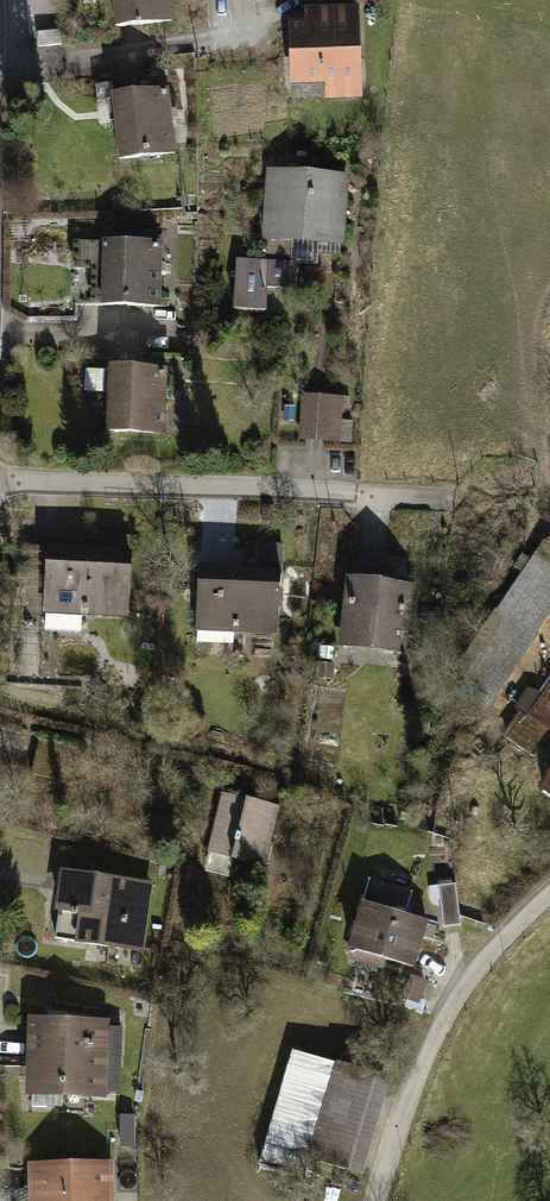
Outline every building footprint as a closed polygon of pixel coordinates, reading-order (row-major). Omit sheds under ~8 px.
[(119,26),(171,21),(171,19),(169,19),(167,0),(116,0),(119,26)] [(355,9),(307,11),(308,28),(293,28),(295,80),(328,79),(329,95),(357,95),(355,9)] [(59,31),(38,33),(39,46),(61,45),(59,31)] [(113,84),(95,86),(97,102),(114,100),(113,84)] [(168,92),(119,98),(121,120),(118,121),(122,158),(175,153),(175,151),(173,151),(167,94),(169,94),(168,92)] [(344,177),(270,173),(266,238),(293,240),(292,262),(317,263),(317,250),(322,250),(322,242),(341,242),(344,177)] [(104,246),(75,245),(75,267),(91,267),(90,304),(158,305),(158,245),(104,245),(104,246)] [(291,264),(237,262),(235,309),(265,311),(266,287),(290,288),(291,264)] [(165,371),(111,369),(111,371),(86,369),(86,386),(91,391),(112,392),(111,430),(162,432),(165,371)] [(337,398),(308,398),(307,438),(350,439),(351,422),(339,421),(339,412),(343,412),(343,407),(348,407),(349,397),(337,396),(337,398)] [(104,537),(103,552),(130,554),(131,539),(104,537)] [(493,694),(549,610),(549,545),(545,542),(458,671),(493,694)] [(246,571),(199,568),(196,621),(198,621),(197,641),(233,642),(234,628),(277,630),(281,546),(247,545),(246,571)] [(103,552),(49,549),(46,602),(45,625),(81,627),(82,609),(126,611),(130,554),(103,552)] [(408,586),(352,580),(345,640),(401,647),(403,627),(408,586)] [(406,651),(409,628),(403,627),(401,647),(401,650),(406,651)] [(436,638),(428,637),(425,659),(433,660),(436,638)] [(332,665),(320,664),(319,677),(331,678),(332,665)] [(545,698),(529,688),(518,704),(533,715),(531,719),(523,713),(507,737),(536,757),(549,737),(549,691),(545,698)] [(279,806),(223,792),(208,852),(264,866),(279,806)] [(149,885),(65,873),(55,938),(140,950),(149,885)] [(411,892),(370,880),(350,948),(413,966),(426,921),(404,915),(411,892)] [(439,885),(443,927),(461,925),(456,883),(439,885)] [(424,982),(413,978),(406,996),(418,1000),(424,982)] [(105,1022),(33,1019),(30,1084),(32,1084),(32,1105),(62,1106),(62,1093),(94,1093),(94,1091),(113,1092),(119,1054),(120,1028),(105,1027),(105,1022)] [(376,1076),(339,1065),(312,1157),(349,1168),(376,1076)] [(134,1116),(121,1116),(121,1145),(134,1145),(134,1116)] [(34,1168),(34,1189),(29,1189),(29,1200),(108,1200),(108,1167),(34,1168)]
